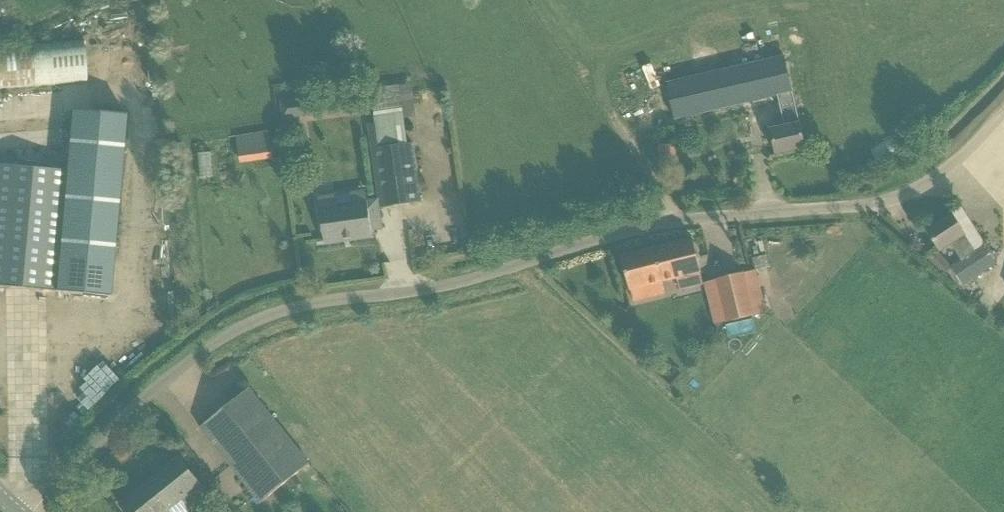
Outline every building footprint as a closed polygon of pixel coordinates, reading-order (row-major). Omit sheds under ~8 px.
[(103,76),(99,42),(0,54),(0,88),(103,76)] [(681,84),(685,100),(690,120),(780,99),(786,126),(771,130),(777,154),(805,148),(801,128),(792,92),(779,95),(772,64),(681,84)] [(65,170),(55,290),(110,295),(126,114),(71,109),(65,170)] [(377,123),(368,125),(371,149),(377,188),(379,199),(380,208),(421,202),(418,182),(412,143),(408,143),(380,147),(377,123)] [(888,159),(916,150),(910,132),(882,141),(888,159)] [(272,158),(269,135),(236,140),(240,163),(272,158)] [(55,290),(65,170),(0,165),(0,285),(55,290)] [(319,200),(320,212),(323,230),(321,230),(322,234),(323,234),(325,244),(372,237),(372,233),(383,231),(380,208),(379,199),(367,201),(338,205),(337,198),(319,200)] [(996,263),(984,245),(975,251),(951,214),(927,230),(940,250),(951,242),(962,259),(951,266),(963,284),(996,263)] [(692,240),(623,257),(628,276),(630,288),(634,302),(664,294),(661,280),(676,276),(679,291),(703,285),(700,270),(697,259),(692,240)] [(943,274),(951,267),(935,250),(927,257),(943,274)] [(755,315),(744,272),(716,279),(727,322),(755,315)] [(200,427),(213,443),(260,502),(309,463),(261,404),(249,388),(200,427)] [(126,511),(166,511),(201,485),(179,457),(120,504),(126,511)]
